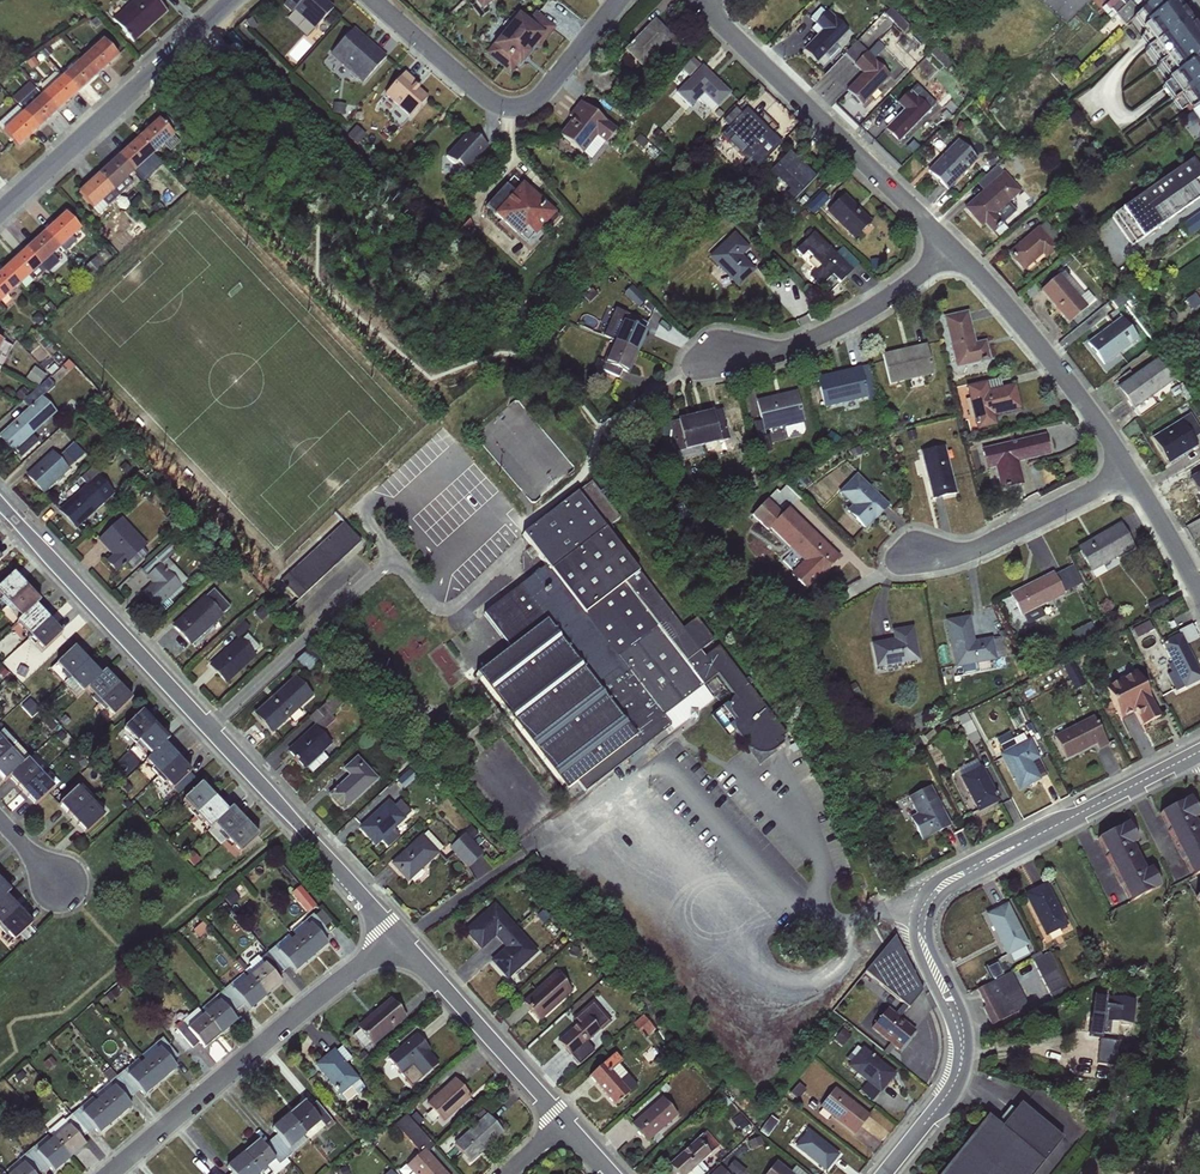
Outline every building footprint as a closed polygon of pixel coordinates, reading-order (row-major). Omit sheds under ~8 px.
[(157,0),(133,0),(112,19),(133,43),(167,11),(157,0)] [(279,8),(308,35),(332,10),(322,0),(286,0),(279,8)] [(1120,0),(1112,0),(1100,10),(1104,14),(1120,0)] [(1104,14),(1109,21),(1114,17),(1124,27),(1152,0),(1120,0),(1104,14)] [(518,12),(484,53),(509,73),(515,66),(518,67),(535,45),(538,47),(555,26),(535,10),(527,19),(518,12)] [(848,31),(828,10),(814,24),(820,30),(802,50),(816,64),(848,31)] [(654,18),(623,51),(641,69),(661,49),(671,57),(682,45),(654,18)] [(354,31),(330,56),(359,83),(383,58),(354,31)] [(845,91),(860,107),(891,75),(875,60),(879,56),(871,48),(867,52),(861,45),(869,37),(863,32),(842,53),(854,67),(861,73),(845,91)] [(82,57),(98,75),(118,56),(102,39),(82,57)] [(692,56),(680,70),(688,78),(673,94),(690,109),(698,101),(710,112),(732,93),(692,56)] [(61,76),(78,93),(98,75),(82,57),(61,76)] [(42,93),(58,111),(78,93),(61,76),(42,93)] [(402,77),(378,102),(407,130),(431,104),(402,77)] [(17,106),(37,130),(58,111),(42,93),(29,81),(12,97),(17,106)] [(884,129),(899,144),(930,110),(909,90),(896,103),(902,110),(884,129)] [(720,135),(746,162),(773,135),(756,118),(771,103),(761,93),(720,135)] [(583,100),(556,138),(581,157),(594,140),(605,147),(619,127),(583,100)] [(17,106),(0,121),(0,129),(17,148),(37,130),(17,106)] [(1194,112),(1186,115),(1191,125),(1199,122),(1194,112)] [(174,136),(158,119),(138,137),(153,155),(174,136)] [(466,132),(442,158),(462,177),(486,151),(466,132)] [(153,155),(138,137),(118,155),(133,173),(153,155)] [(978,159),(958,139),(926,171),(947,191),(978,159)] [(816,177),(789,151),(764,178),(771,185),(777,178),(788,189),(783,197),(790,204),(816,177)] [(133,173),(118,155),(97,174),(113,191),(133,173)] [(1113,215),(1134,244),(1199,198),(1199,171),(1192,160),(1113,215)] [(1022,190),(1004,171),(963,209),(981,228),(984,226),(992,234),(1004,224),(996,214),(1022,190)] [(93,210),(113,191),(97,174),(77,193),(93,210)] [(494,217),(491,220),(517,243),(525,235),(534,243),(556,217),(521,185),(513,195),(506,187),(486,210),(494,217)] [(825,212),(853,240),(871,222),(844,194),(825,212)] [(1187,235),(1199,228),(1199,212),(1181,222),(1187,235)] [(80,230),(65,213),(45,231),(60,248),(80,230)] [(1006,254),(1022,271),(1042,255),(1046,258),(1058,248),(1056,245),(1063,239),(1046,219),(1006,254)] [(60,248),(45,231),(25,249),(40,266),(60,248)] [(749,248),(734,231),(708,258),(737,288),(756,270),(742,256),(749,248)] [(832,275),(840,283),(852,271),(814,232),(794,251),(801,257),(807,252),(820,266),(808,278),(819,288),(832,275)] [(40,266),(25,249),(4,268),(20,285),(40,266)] [(4,268),(0,272),(0,303),(20,285),(4,268)] [(1063,270),(1038,291),(1067,324),(1088,306),(1094,298),(1087,289),(1083,292),(1063,270)] [(611,341),(637,353),(646,332),(644,330),(647,322),(615,308),(602,337),(611,341)] [(955,370),(991,361),(985,340),(975,342),(967,311),(941,318),(955,370)] [(1138,338),(1121,316),(1086,343),(1103,366),(1138,338)] [(637,353),(611,341),(602,364),(628,375),(637,353)] [(933,374),(926,344),(881,355),(889,385),(933,374)] [(1156,358),(1115,388),(1132,412),(1172,382),(1187,402),(1196,394),(1189,383),(1183,385),(1178,378),(1173,381),(1156,358)] [(815,378),(823,408),(876,395),(868,364),(858,367),(856,359),(857,367),(815,378)] [(48,378),(21,401),(27,408),(0,433),(0,440),(12,453),(20,458),(39,440),(34,433),(56,412),(42,397),(54,385),(48,378)] [(978,435),(991,432),(990,428),(996,426),(994,416),(1021,409),(1015,384),(1001,387),(999,380),(964,387),(978,435)] [(762,432),(804,421),(795,390),(754,401),(762,432)] [(719,442),(712,411),(694,415),(702,447),(719,442)] [(1190,413),(1150,438),(1167,465),(1198,446),(1193,439),(1199,434),(1199,429),(1190,413)] [(702,447),(694,415),(676,420),(684,451),(702,447)] [(1050,455),(1045,434),(980,449),(985,470),(993,469),(999,491),(1023,484),(1018,463),(1050,455)] [(51,450),(24,475),(42,494),(84,454),(72,442),(57,457),(51,450)] [(919,452),(930,500),(956,494),(944,446),(919,452)] [(1188,478),(1199,498),(1199,471),(1188,478)] [(888,505),(856,474),(837,493),(850,506),(845,512),(864,531),(888,505)] [(104,503),(87,484),(57,510),(75,530),(104,503)] [(510,647),(477,669),(562,792),(579,781),(584,788),(716,698),(705,682),(714,676),(584,487),(522,531),(546,566),(484,609),(510,647)] [(806,591),(840,557),(788,507),(783,512),(774,505),(759,521),(801,561),(788,576),(806,591)] [(104,561),(116,574),(127,565),(131,569),(147,554),(143,549),(147,545),(121,518),(96,540),(110,556),(104,561)] [(344,520),(281,579),(300,599),(363,540),(344,520)] [(1120,522),(1075,548),(1090,573),(1134,548),(1120,522)] [(176,550),(170,543),(139,571),(151,583),(141,593),(161,614),(172,604),(169,601),(181,590),(179,587),(187,580),(168,559),(176,550)] [(1007,595),(1019,618),(1022,617),(1026,625),(1045,616),(1040,607),(1081,585),(1072,566),(1055,575),(1053,571),(1007,595)] [(26,587),(13,573),(0,585),(0,598),(7,605),(26,587)] [(26,587),(7,605),(20,619),(36,606),(40,602),(26,587)] [(204,595),(171,626),(189,646),(223,616),(204,595)] [(30,638),(48,619),(36,606),(20,619),(15,623),(30,638)] [(996,658),(1004,656),(1001,637),(974,640),(969,616),(944,620),(953,668),(996,660),(996,658)] [(48,619),(30,638),(42,651),(62,633),(48,619)] [(1139,636),(1155,627),(1151,620),(1135,628),(1139,636)] [(874,670),(919,661),(912,627),(890,630),(892,639),(869,644),(874,670)] [(1179,633),(1160,643),(1161,644),(1182,687),(1184,689),(1199,681),(1199,673),(1180,634),(1179,633)] [(225,685),(256,657),(238,637),(207,666),(225,685)] [(22,663),(30,656),(21,646),(5,661),(22,678),(30,671),(22,663)] [(69,682),(87,662),(74,648),(55,667),(69,682)] [(86,691),(100,675),(87,662),(69,682),(82,695),(86,691)] [(99,704),(118,686),(104,672),(100,675),(86,691),(99,704)] [(1160,715),(1139,672),(1105,689),(1120,720),(1136,712),(1142,724),(1160,715)] [(294,675),(251,714),(270,735),(313,696),(294,675)] [(118,686),(99,704),(113,718),(132,700),(118,686)] [(720,707),(754,761),(787,740),(754,686),(720,707)] [(306,768),(311,772),(327,757),(323,752),(331,744),(321,732),(334,720),(330,715),(346,700),(338,691),(316,712),(322,718),(285,751),(303,770),(306,768)] [(970,711),(960,716),(972,742),(982,737),(970,711)] [(135,744),(154,726),(141,712),(122,730),(135,744)] [(1108,744),(1092,714),(1051,736),(1065,761),(1097,744),(1099,748),(1108,744)] [(154,726),(135,744),(148,758),(164,745),(168,741),(154,726)] [(1017,792),(1040,780),(1032,762),(1040,758),(1029,738),(1026,740),(1022,734),(998,746),(1001,753),(998,754),(1017,792)] [(9,749),(0,739),(0,759),(9,749)] [(158,777),(176,758),(164,745),(148,758),(144,762),(158,777)] [(22,763),(9,749),(0,759),(0,778),(3,782),(8,778),(22,763)] [(378,779),(356,755),(341,769),(347,776),(326,795),(342,812),(378,779)] [(1042,757),(1035,761),(1042,777),(1049,774),(1042,757)] [(176,758),(158,777),(171,790),(190,772),(176,758)] [(21,791),(40,774),(26,759),(22,763),(8,778),(21,791)] [(981,765),(958,777),(977,813),(1000,801),(981,765)] [(40,774),(21,791),(34,806),(53,788),(40,774)] [(195,816),(213,797),(200,783),(180,801),(195,816)] [(951,825),(930,786),(907,798),(915,814),(908,817),(920,841),(951,825)] [(71,820),(90,802),(76,788),(57,806),(71,820)] [(212,825),(226,810),(213,797),(195,816),(208,829),(212,825)] [(1158,813),(1191,877),(1199,872),(1199,830),(1194,818),(1199,816),(1189,797),(1158,813)] [(357,828),(374,847),(381,841),(387,847),(399,836),(394,831),(410,812),(399,800),(393,805),(388,800),(357,828)] [(90,802),(71,820),(84,834),(103,816),(90,802)] [(225,839),(244,821),(230,806),(226,810),(212,825),(225,839)] [(244,821),(225,839),(239,853),(257,835),(244,821)] [(1128,823),(1097,840),(1130,904),(1161,888),(1151,868),(1146,871),(1133,845),(1138,843),(1128,823)] [(421,834),(389,864),(407,883),(443,847),(427,831),(423,835),(421,834)] [(466,831),(450,846),(469,867),(485,852),(466,831)] [(5,896),(9,892),(0,882),(0,899),(5,896)] [(1023,895),(1045,937),(1067,925),(1046,883),(1023,895)] [(17,909),(5,896),(0,899),(0,926),(17,909)] [(499,943),(516,928),(494,903),(462,931),(480,951),(494,937),(499,943)] [(984,915),(1006,957),(1029,944),(1007,903),(984,915)] [(0,926),(0,930),(11,941),(30,923),(17,909),(0,926)] [(290,935),(311,959),(328,945),(323,939),(329,933),(314,915),(305,922),(290,935)] [(538,952),(516,928),(499,943),(504,948),(489,961),(507,980),(538,952)] [(311,959),(290,935),(268,954),(284,972),(290,967),(295,973),(311,959)] [(910,1007),(932,980),(887,944),(865,971),(910,1007)] [(1037,957),(1048,990),(1063,985),(1052,952),(1037,957)] [(284,972),(268,954),(262,959),(257,956),(247,964),(250,967),(243,973),(267,996),(282,983),(277,977),(284,972)] [(1006,964),(1000,967),(1004,975),(1002,976),(996,966),(989,969),(994,980),(976,990),(984,1006),(982,1008),(991,1025),(1028,1006),(1006,964)] [(222,991),(238,1009),(244,1003),(250,1010),(267,996),(243,973),(222,991)] [(539,1021),(572,992),(555,973),(521,1002),(539,1021)] [(238,1009),(222,991),(215,997),(219,1001),(203,1015),(220,1035),(237,1020),(232,1014),(238,1009)] [(1118,1023),(1132,1024),(1135,999),(1110,997),(1089,1016),(1087,1031),(1116,1035),(1118,1023)] [(372,1046),(407,1018),(391,999),(356,1027),(358,1030),(351,1035),(363,1049),(370,1043),(372,1046)] [(611,1021),(592,1000),(570,1019),(576,1025),(557,1042),(570,1057),(573,1055),(580,1063),(593,1052),(585,1044),(611,1021)] [(915,1030),(887,1007),(870,1029),(898,1051),(915,1030)] [(220,1035),(203,1015),(196,1008),(180,1021),(184,1023),(176,1030),(192,1048),(199,1041),(204,1048),(220,1035)] [(386,1058),(410,1087),(438,1064),(415,1034),(386,1058)] [(143,1062),(160,1082),(176,1068),(171,1062),(178,1056),(162,1038),(155,1044),(159,1048),(143,1062)] [(860,1049),(856,1046),(846,1059),(849,1062),(845,1067),(866,1083),(859,1091),(871,1101),(878,1093),(880,1094),(896,1073),(862,1047),(860,1049)] [(339,1095),(359,1079),(332,1048),(313,1065),(339,1095)] [(613,1106),(636,1086),(618,1065),(622,1061),(615,1053),(588,1077),(613,1106)] [(160,1082),(143,1062),(128,1076),(122,1070),(117,1076),(133,1095),(138,1089),(144,1096),(160,1082)] [(93,1097),(114,1120),(131,1106),(126,1100),(133,1095),(117,1076),(108,1084),(93,1097)] [(430,1110),(424,1116),(431,1123),(437,1117),(443,1123),(471,1097),(454,1078),(425,1103),(430,1110)] [(835,1088),(818,1108),(854,1136),(870,1116),(835,1088)] [(114,1120),(93,1097),(71,1115),(86,1134),(93,1129),(98,1134),(114,1120)] [(661,1097),(631,1125),(646,1142),(678,1115),(661,1097)] [(287,1114),(309,1139),(324,1127),(328,1132),(336,1125),(315,1101),(308,1107),(303,1101),(287,1114)] [(939,1173),(1033,1173),(1062,1138),(1019,1104),(1001,1127),(987,1116),(939,1173)] [(269,1140),(287,1158),(309,1139),(287,1114),(271,1128),(276,1134),(269,1140)] [(503,1133),(485,1114),(452,1145),(470,1164),(503,1133)] [(86,1134),(71,1115),(64,1120),(68,1124),(53,1137),(69,1158),(85,1144),(80,1139),(86,1134)] [(839,1154),(807,1129),(793,1147),(825,1172),(839,1154)] [(704,1173),(697,1166),(719,1146),(705,1131),(667,1165),(675,1173),(702,1173),(704,1173)] [(25,1153),(41,1171),(48,1165),(53,1172),(69,1158),(53,1137),(50,1133),(25,1153)] [(269,1140),(263,1145),(258,1139),(241,1153),(258,1173),(271,1173),(272,1173),(276,1173),(290,1162),(287,1158),(269,1140)] [(424,1149),(404,1166),(411,1173),(447,1173),(424,1149)] [(25,1153),(18,1158),(22,1164),(10,1173),(37,1173),(41,1171),(25,1153)] [(258,1173),(241,1153),(226,1167),(229,1170),(224,1173),(258,1173)] [(765,1173),(804,1173),(795,1166),(790,1172),(776,1161),(765,1173)] [(722,1164),(712,1173),(731,1173),(722,1164)]
